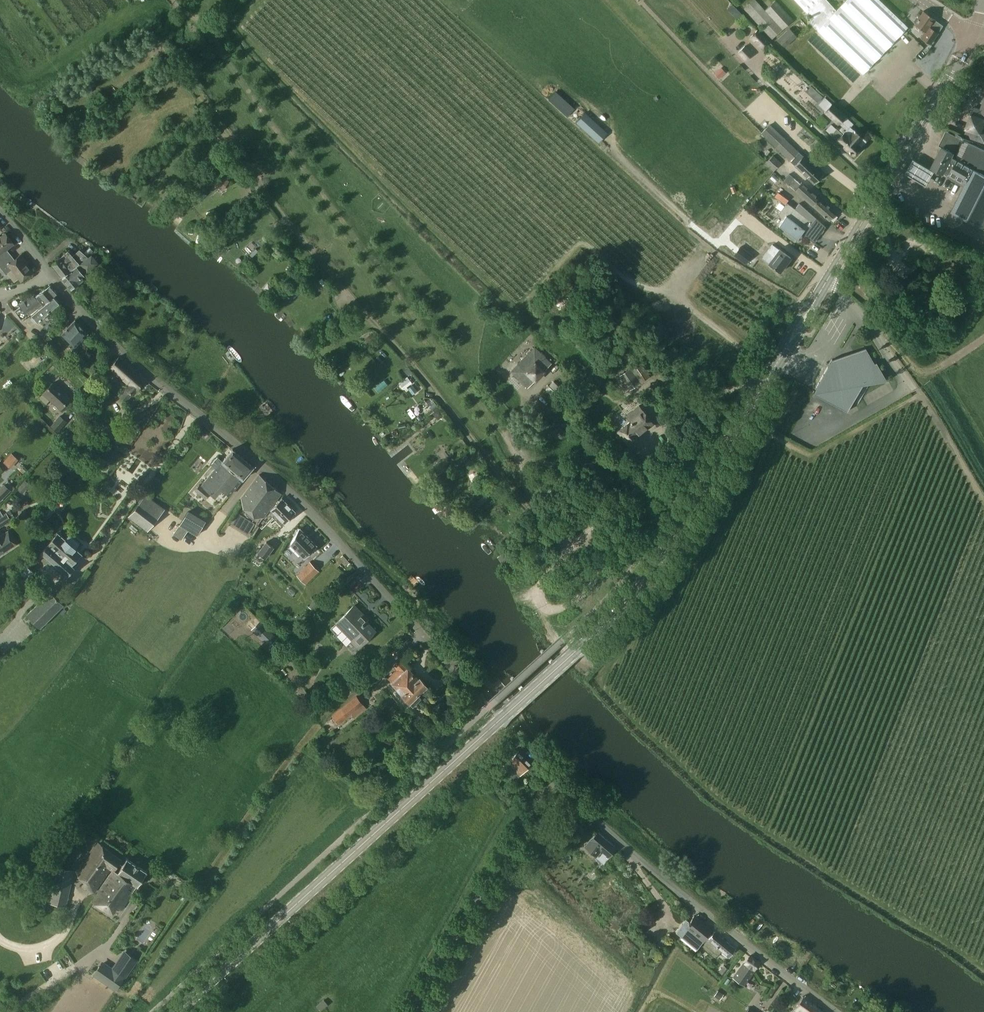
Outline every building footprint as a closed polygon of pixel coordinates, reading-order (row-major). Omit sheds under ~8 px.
[(772,39),(793,20),(775,0),(765,10),(756,0),(753,0),(744,8),(772,39)] [(818,30),(863,74),(874,62),(908,27),(879,0),(846,0),(836,10),(830,3),(827,0),(795,0),(806,13),(808,11),(814,17),(809,22),(818,30)] [(935,19),(924,11),(914,24),(925,31),(920,37),(930,44),(938,33),(929,27),(935,19)] [(785,47),(797,36),(789,28),(777,39),(785,47)] [(759,47),(760,47),(761,48),(768,41),(758,30),(750,37),(752,39),(759,47)] [(745,46),(738,53),(746,60),(753,53),(745,45),(745,46)] [(713,72),(721,80),(727,74),(719,66),(713,72)] [(824,97),(818,104),(825,111),(823,112),(838,125),(839,124),(842,126),(838,130),(836,128),(835,129),(830,125),(826,130),(830,135),(837,140),(837,141),(847,150),(847,151),(853,156),(854,154),(856,153),(859,151),(859,149),(866,141),(850,127),(853,124),(845,117),(846,116),(832,103),(831,103),(824,97)] [(981,109),(974,106),(972,113),(970,112),(964,129),(966,130),(964,135),(964,136),(978,141),(983,143),(983,131),(983,127),(983,98),(981,109)] [(564,113),(569,108),(563,102),(558,107),(564,113)] [(576,123),(598,143),(607,133),(585,113),(576,123)] [(814,183),(823,174),(813,164),(803,155),(802,156),(799,153),(799,152),(770,124),(768,125),(764,121),(756,129),(814,183)] [(942,173),(941,174),(964,187),(951,213),(983,229),(983,150),(946,131),(939,146),(942,147),(932,167),(942,173)] [(183,154),(179,158),(184,163),(187,159),(183,154)] [(781,163),(773,155),(765,163),(773,171),(781,163)] [(935,172),(914,160),(905,174),(926,187),(935,172)] [(795,191),(795,190),(812,206),(819,198),(802,183),(801,184),(789,173),(783,180),(795,191)] [(221,176),(218,181),(221,184),(225,186),(226,186),(229,181),(221,176)] [(819,198),(812,206),(829,221),(836,213),(819,198)] [(794,241),(796,238),(797,239),(801,233),(803,235),(806,231),(789,218),(795,209),(787,203),(778,215),(783,219),(779,225),(785,230),(782,233),(794,241)] [(806,231),(803,235),(814,243),(826,227),(816,218),(799,203),(795,209),(789,218),(806,231)] [(712,226),(717,216),(706,210),(701,220),(712,226)] [(11,254),(7,250),(14,244),(5,233),(1,237),(0,236),(0,263),(11,254)] [(791,258),(779,249),(779,250),(772,244),(762,258),(769,263),(780,272),(791,258)] [(752,255),(741,247),(734,254),(745,263),(752,255)] [(62,278),(88,257),(80,250),(74,257),(68,252),(52,264),(62,278)] [(15,260),(11,254),(0,263),(0,268),(6,276),(8,274),(14,282),(19,278),(21,280),(31,272),(19,257),(15,260)] [(74,269),(62,279),(71,290),(79,284),(84,281),(82,279),(84,276),(82,273),(85,270),(95,262),(90,257),(80,264),(77,267),(74,269)] [(873,285),(865,294),(872,300),(880,291),(873,285)] [(21,320),(27,316),(44,305),(55,296),(58,294),(50,286),(36,295),(35,293),(19,304),(21,306),(14,311),(21,320)] [(44,305),(33,315),(34,316),(33,318),(35,320),(37,321),(38,321),(39,321),(47,330),(56,322),(49,313),(60,303),(55,296),(44,305)] [(104,300),(99,305),(98,306),(102,310),(108,304),(104,300)] [(75,346),(88,333),(75,321),(62,333),(75,346)] [(368,343),(375,338),(371,333),(364,339),(368,343)] [(534,346),(509,372),(527,389),(552,363),(534,346)] [(813,392),(847,412),(867,375),(872,383),(887,381),(876,363),(874,364),(865,349),(839,364),(832,359),(813,392)] [(133,395),(146,381),(119,357),(110,367),(130,384),(120,396),(126,402),(133,394),(133,395)] [(632,370),(641,383),(649,377),(640,365),(632,370)] [(601,367),(601,376),(610,376),(610,367),(601,367)] [(630,369),(619,376),(629,391),(640,383),(630,369)] [(402,388),(410,381),(407,377),(398,383),(402,388)] [(61,409),(71,398),(54,383),(41,398),(47,403),(50,399),(61,409)] [(637,435),(653,423),(644,411),(643,412),(639,405),(625,416),(630,422),(618,431),(628,444),(638,436),(637,435)] [(444,415),(439,408),(432,413),(438,420),(444,415)] [(57,432),(67,422),(60,416),(50,426),(57,432)] [(115,429),(115,443),(129,444),(130,430),(115,429)] [(105,464),(115,451),(105,443),(95,457),(105,464)] [(230,496),(254,467),(233,449),(223,461),(218,457),(212,464),(216,468),(203,484),(216,496),(222,489),(230,496)] [(9,467),(17,458),(12,454),(4,463),(9,467)] [(259,474),(241,498),(264,518),(282,494),(259,474)] [(0,488),(0,502),(11,491),(3,484),(0,488)] [(211,495),(199,485),(195,490),(206,500),(211,495)] [(165,509),(145,495),(128,517),(148,532),(165,509)] [(285,524),(296,513),(283,499),(271,510),(285,524)] [(12,521),(11,520),(15,517),(11,510),(6,513),(3,515),(0,517),(0,528),(12,521)] [(180,525),(197,536),(206,521),(188,511),(180,525)] [(247,518),(240,529),(248,534),(255,523),(247,518)] [(172,535),(180,540),(187,530),(178,525),(172,535)] [(291,544),(288,547),(298,557),(301,554),(305,558),(316,546),(299,529),(290,544),(291,544)] [(6,552),(17,544),(8,530),(0,536),(0,555),(6,552)] [(72,565),(82,554),(76,549),(76,548),(80,544),(69,535),(65,539),(57,533),(41,552),(28,567),(27,566),(22,572),(28,578),(34,572),(32,570),(45,555),(68,575),(75,568),(72,565)] [(258,553),(265,558),(274,547),(267,542),(258,553)] [(308,572),(300,579),(305,584),(319,571),(310,562),(304,568),(308,572)] [(40,628),(64,605),(51,592),(27,615),(40,628)] [(359,647),(375,631),(361,616),(362,614),(355,606),(336,623),(359,647)] [(260,621),(252,629),(269,646),(277,638),(260,621)] [(540,654),(547,663),(550,660),(542,652),(540,654)] [(410,702),(428,685),(420,677),(418,679),(401,660),(394,666),(397,670),(389,678),(392,682),(410,702)] [(549,664),(563,679),(564,680),(565,678),(565,677),(552,662),(550,662),(549,664)] [(510,681),(518,690),(520,687),(513,678),(510,681)] [(519,691),(532,707),(533,707),(536,705),(536,704),(522,688),(521,688),(519,690),(519,691)] [(366,708),(356,696),(331,715),(339,725),(352,714),(355,718),(366,708)] [(531,764),(518,752),(508,762),(509,764),(505,768),(510,773),(509,775),(515,781),(531,764)] [(468,781),(474,788),(484,779),(478,772),(468,781)] [(597,832),(585,845),(596,855),(604,862),(616,849),(597,832)] [(113,872),(114,870),(115,870),(122,860),(118,857),(98,843),(77,871),(88,879),(83,885),(94,893),(109,870),(113,872)] [(114,870),(113,872),(92,902),(110,913),(115,905),(121,909),(137,886),(138,886),(147,873),(127,859),(118,873),(115,870),(114,870)] [(68,907),(76,871),(58,867),(50,903),(68,907)] [(686,919),(681,925),(676,931),(697,948),(712,930),(694,916),(689,922),(686,919)] [(735,949),(714,932),(709,938),(702,946),(716,957),(722,949),(730,955),(735,949)] [(102,963),(95,973),(115,987),(124,974),(135,959),(124,952),(113,967),(112,970),(102,963)] [(750,956),(734,977),(744,984),(759,963),(750,956)] [(804,996),(791,1011),(824,1011),(804,996)] [(323,1000),(316,1006),(320,1011),(328,1005),(323,1000)]
